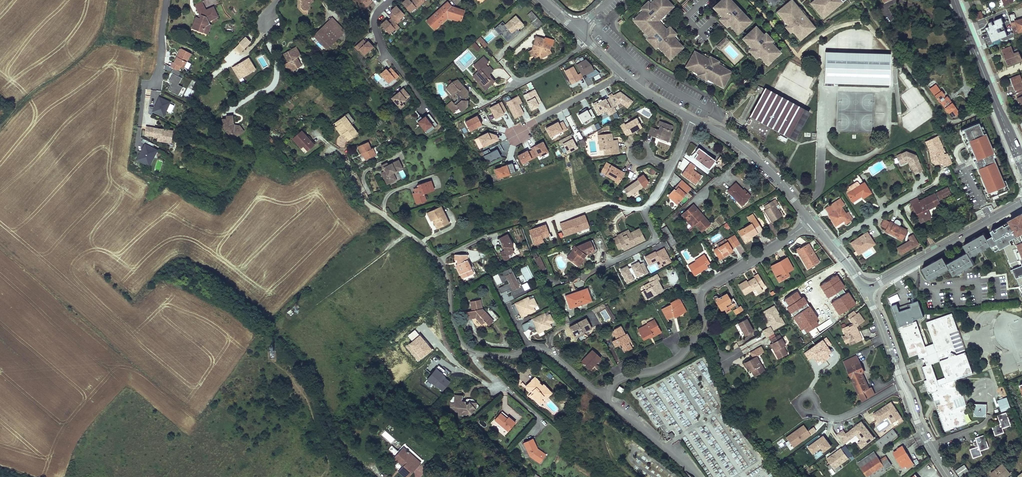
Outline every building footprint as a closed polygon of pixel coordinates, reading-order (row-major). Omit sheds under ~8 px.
[(300,0),(298,0),(297,8),(304,14),(308,15),(308,10),(303,10),(301,7),(301,2),(302,2),(300,0)] [(302,2),(301,2),(301,7),(303,10),(308,10),(310,8),(310,4),(313,1),(313,0),(300,0),(302,2)] [(420,5),(416,0),(413,0),(411,2),(410,0),(409,0),(406,0),(402,4),(410,12),(416,7),(417,8),(420,5)] [(667,29),(666,30),(658,21),(667,12),(666,10),(672,5),(667,0),(654,0),(650,4),(648,1),(641,8),(643,10),(639,14),(640,16),(639,16),(638,17),(638,18),(637,18),(637,19),(637,21),(637,22),(638,23),(638,24),(639,25),(638,25),(641,28),(649,37),(647,39),(656,48),(658,46),(664,53),(666,52),(672,58),(683,47),(673,37),(674,36),(667,29)] [(740,9),(739,10),(736,7),(737,6),(731,0),(728,0),(727,1),(727,0),(721,0),(716,5),(721,11),(719,13),(733,27),(735,25),(741,31),(749,23),(745,19),(748,17),(740,9)] [(810,5),(821,19),(847,0),(815,0),(810,5)] [(775,13),(800,42),(815,30),(792,1),(775,13)] [(427,21),(434,29),(447,17),(449,15),(461,19),(464,10),(457,8),(457,11),(451,9),(450,7),(451,6),(447,2),(427,21)] [(199,14),(206,11),(203,5),(197,8),(199,14)] [(398,19),(404,14),(396,5),(390,11),(392,13),(393,14),(390,17),(391,18),(392,19),(396,23),(399,20),(398,19)] [(199,14),(199,15),(202,15),(200,19),(198,18),(196,17),(192,28),(202,32),(204,26),(209,24),(208,21),(217,16),(213,7),(206,11),(199,14)] [(527,14),(533,21),(531,22),(536,29),(543,23),(531,10),(527,14)] [(505,26),(510,32),(509,33),(510,35),(512,34),(511,33),(515,30),(517,28),(518,29),(523,24),(516,16),(505,26)] [(327,22),(341,36),(345,31),(332,17),(327,22)] [(992,42),(1007,35),(1000,17),(985,24),(992,42)] [(388,21),(386,19),(380,24),(388,33),(394,28),(395,29),(398,26),(396,23),(392,19),(389,22),(388,21)] [(1016,21),(1018,26),(1013,28),(1015,34),(1021,32),(1021,19),(1016,21)] [(327,49),(341,36),(327,22),(321,28),(314,35),(327,49)] [(204,26),(202,32),(207,33),(210,24),(209,24),(204,26)] [(779,50),(767,38),(769,37),(765,32),(763,34),(756,26),(750,32),(749,31),(744,36),(748,41),(747,42),(762,58),(764,57),(769,61),(774,56),(773,55),(779,50)] [(649,37),(641,28),(640,29),(643,35),(647,39),(649,37)] [(481,36),(478,38),(484,48),(488,45),(481,36)] [(529,51),(531,55),(534,53),(536,57),(539,56),(540,58),(551,53),(550,49),(551,45),(543,43),(544,39),(536,36),(535,42),(538,43),(536,47),(532,49),(529,51)] [(250,42),(245,37),(239,43),(244,48),(250,42)] [(364,54),(372,46),(367,41),(365,42),(364,44),(361,41),(355,47),(357,50),(359,49),(364,54)] [(480,49),(474,42),(471,45),(477,52),(480,49)] [(238,54),(244,48),(239,43),(233,49),(238,54)] [(664,53),(658,46),(656,48),(660,53),(664,55),(666,54),(664,53)] [(300,55),(296,47),(291,50),(292,51),(288,53),(288,52),(284,54),(286,58),(287,58),(289,60),(288,62),(284,64),(289,72),(301,65),(299,61),(296,58),(300,55)] [(1005,58),(1008,65),(1021,60),(1017,49),(1013,51),(1011,47),(1002,50),(1005,58)] [(190,53),(180,48),(173,63),(180,66),(182,67),(190,53)] [(886,52),(823,50),(823,79),(886,83),(886,52)] [(729,71),(717,64),(719,62),(710,57),(709,59),(696,53),(693,59),(691,58),(687,65),(694,69),(693,71),(698,74),(697,75),(703,79),(704,77),(716,84),(717,82),(724,85),(728,79),(726,78),(729,71)] [(255,70),(256,69),(251,61),(248,57),(247,58),(255,70)] [(489,62),(484,57),(473,66),(478,71),(476,73),(482,80),(481,81),(484,85),(490,80),(488,78),(490,76),(491,76),(489,74),(493,71),(489,66),(487,67),(485,65),(489,62)] [(255,70),(247,58),(232,67),(238,77),(242,75),(243,77),(255,70)] [(177,71),(180,66),(173,63),(172,62),(170,67),(173,68),(177,71)] [(573,66),(565,71),(572,84),(583,78),(580,73),(577,75),(573,66)] [(177,71),(173,68),(170,72),(173,73),(168,82),(171,83),(168,90),(178,95),(182,87),(178,85),(181,78),(178,76),(180,72),(177,71)] [(388,83),(394,77),(395,79),(398,76),(392,69),(389,72),(388,71),(386,69),(380,74),(388,83)] [(492,78),(490,76),(488,78),(490,80),(484,85),(481,81),(482,80),(476,73),(472,76),(479,83),(482,87),(485,90),(495,81),(492,78)] [(1017,93),(1021,91),(1021,76),(1020,75),(1010,79),(1012,83),(1012,85),(1013,84),(1017,93)] [(449,108),(453,113),(458,109),(461,112),(467,107),(466,105),(466,101),(464,100),(464,98),(466,97),(466,93),(468,92),(465,88),(464,89),(463,88),(464,87),(460,83),(460,84),(456,80),(453,83),(452,82),(450,85),(450,86),(447,89),(453,96),(455,94),(457,93),(461,97),(461,100),(455,105),(454,103),(449,108)] [(746,127),(765,138),(771,127),(794,140),(809,113),(764,89),(758,86),(756,90),(758,92),(759,91),(762,92),(762,94),(750,115),(746,123),(748,124),(746,127)] [(900,119),(909,132),(935,115),(915,86),(901,96),(911,111),(900,119)] [(523,94),(530,110),(542,104),(535,89),(523,94)] [(959,113),(955,107),(947,96),(945,97),(939,89),(933,93),(939,102),(940,102),(945,108),(944,109),(947,112),(948,112),(951,116),(959,113)] [(403,107),(401,104),(409,99),(403,91),(392,99),(399,110),(403,107)] [(519,104),(522,102),(519,95),(506,101),(514,118),(524,114),(519,104)] [(163,117),(170,102),(159,97),(155,107),(152,112),(163,117)] [(601,99),(593,104),(598,114),(606,111),(609,115),(616,111),(609,98),(602,101),(601,99)] [(502,101),(489,106),(494,118),(507,113),(502,101)] [(838,130),(845,130),(846,101),(839,101),(838,130)] [(582,112),(578,115),(583,122),(595,116),(591,109),(587,111),(586,108),(581,111),(582,112)] [(351,111),(347,114),(354,123),(358,120),(351,111)] [(350,139),(360,132),(354,123),(347,114),(335,123),(343,134),(345,133),(350,139)] [(433,128),(429,121),(432,119),(428,114),(422,119),(420,117),(416,120),(423,130),(424,129),(427,133),(433,128)] [(233,124),(233,123),(232,115),(226,116),(226,119),(222,119),(223,127),(229,135),(233,132),(235,135),(239,132),(240,134),(244,131),(242,129),(240,126),(235,125),(234,126),(233,124)] [(477,116),(465,122),(470,131),(481,125),(477,116)] [(620,126),(626,136),(635,131),(634,130),(636,129),(637,130),(642,127),(637,118),(625,125),(624,123),(620,126)] [(659,130),(651,127),(648,134),(656,138),(657,135),(660,136),(659,138),(660,139),(668,142),(670,137),(668,135),(670,130),(672,126),(660,121),(658,126),(660,127),(659,130)] [(557,122),(546,128),(550,137),(562,131),(562,132),(567,129),(562,122),(559,124),(557,122)] [(978,124),(963,130),(979,168),(977,169),(987,195),(1004,187),(991,155),(993,155),(984,134),(983,135),(978,124)] [(158,137),(165,138),(164,141),(171,142),(173,130),(146,126),(144,135),(158,137)] [(293,139),(299,145),(301,144),(303,146),(307,150),(314,145),(308,138),(301,131),(293,139)] [(474,139),(479,150),(499,140),(494,131),(489,134),(488,132),(474,139)] [(602,135),(603,139),(600,140),(601,150),(604,149),(605,155),(619,153),(617,140),(612,141),(610,141),(609,139),(612,136),(611,134),(602,135)] [(779,134),(777,138),(785,143),(787,139),(779,134)] [(570,135),(558,141),(560,145),(563,144),(568,152),(577,147),(570,135)] [(937,136),(925,142),(929,150),(931,149),(932,150),(932,160),(934,163),(940,160),(942,163),(943,165),(948,165),(949,165),(951,164),(944,148),(942,148),(942,146),(937,136)] [(149,142),(148,145),(146,144),(138,160),(150,166),(158,150),(153,148),(154,144),(149,142)] [(358,146),(361,153),(362,153),(363,155),(365,160),(376,155),(373,148),(371,149),(368,142),(358,146)] [(542,142),(531,148),(532,150),(536,157),(540,155),(540,156),(548,152),(542,142)] [(482,152),(488,164),(496,160),(497,161),(502,159),(500,154),(504,152),(500,143),(482,152)] [(695,152),(697,154),(694,158),(702,164),(709,169),(714,161),(715,160),(698,147),(695,152)] [(931,149),(929,150),(929,162),(934,167),(942,163),(940,160),(934,163),(932,160),(932,150),(931,149)] [(527,151),(517,156),(521,164),(531,159),(532,160),(536,157),(532,150),(528,152),(527,151)] [(918,161),(915,155),(905,151),(896,155),(899,162),(906,159),(909,161),(912,168),(920,165),(918,161)] [(715,165),(720,169),(728,162),(720,156),(716,161),(718,162),(717,164),(715,165)] [(154,169),(160,170),(162,161),(157,160),(154,169)] [(388,165),(387,163),(381,166),(383,170),(385,169),(386,171),(384,172),(382,173),(384,179),(387,178),(389,183),(396,180),(393,173),(402,168),(398,160),(388,165)] [(701,164),(708,172),(715,165),(717,164),(714,161),(709,169),(702,164),(701,164)] [(502,167),(495,169),(497,174),(499,173),(501,177),(515,172),(512,163),(504,166),(504,167),(502,168),(502,167)] [(602,169),(607,172),(605,175),(615,181),(615,182),(618,184),(625,173),(613,167),(612,168),(611,167),(611,165),(606,163),(602,169)] [(922,171),(920,165),(912,168),(915,174),(922,171)] [(403,169),(398,172),(401,179),(406,177),(403,169)] [(709,171),(706,175),(712,179),(715,175),(709,171)] [(852,180),(857,187),(864,183),(859,176),(852,180)] [(703,183),(699,179),(692,185),(696,189),(703,183)] [(624,190),(628,197),(643,187),(638,180),(624,190)] [(417,185),(418,187),(415,188),(417,192),(415,192),(413,193),(417,204),(426,201),(424,194),(432,191),(430,186),(428,186),(427,181),(417,185)] [(742,190),(736,183),(728,191),(742,205),(747,200),(747,199),(750,196),(747,192),(745,193),(742,190)] [(870,193),(864,183),(857,187),(855,188),(847,193),(847,194),(852,202),(860,197),(859,196),(861,195),(863,198),(870,193)] [(668,196),(677,203),(688,191),(681,185),(675,191),(674,189),(668,196)] [(845,190),(847,193),(855,188),(853,185),(845,190)] [(951,194),(947,187),(940,191),(943,197),(951,194)] [(939,204),(935,196),(931,198),(930,196),(919,201),(912,205),(920,222),(930,217),(926,210),(939,204)] [(842,202),(840,199),(837,201),(831,205),(835,211),(829,215),(835,226),(844,220),(846,223),(850,221),(848,218),(851,216),(848,212),(845,214),(841,207),(839,204),(842,202)] [(777,209),(772,201),(764,206),(766,209),(767,211),(766,212),(772,222),(782,216),(777,209)] [(687,210),(691,214),(697,209),(693,205),(687,210)] [(835,211),(831,205),(825,209),(829,215),(835,211)] [(435,219),(439,228),(449,223),(440,206),(427,212),(431,221),(432,220),(435,219)] [(682,215),(684,218),(692,226),(695,224),(701,231),(710,224),(697,209),(691,214),(687,210),(682,215)] [(987,238),(991,245),(995,252),(1004,247),(1021,297),(1021,212),(1007,221),(1008,224),(1004,226),(1002,224),(995,228),(997,230),(994,232),(993,229),(990,231),(992,235),(987,238)] [(585,214),(560,222),(564,237),(590,229),(585,214)] [(692,226),(684,218),(682,220),(689,229),(692,226)] [(889,222),(884,219),(881,226),(886,228),(889,222)] [(762,229),(757,220),(739,232),(744,241),(762,229)] [(907,230),(899,226),(901,223),(900,221),(897,220),(895,220),(893,223),(890,221),(889,222),(886,228),(885,231),(889,233),(890,232),(898,236),(897,237),(896,238),(902,240),(907,230)] [(549,235),(545,225),(530,230),(535,244),(543,241),(541,237),(549,235)] [(662,229),(668,239),(673,237),(666,226),(662,229)] [(617,236),(617,237),(622,247),(627,245),(628,248),(636,244),(635,243),(644,238),(639,228),(630,233),(629,232),(622,235),(621,233),(617,236)] [(866,231),(849,242),(857,256),(875,244),(866,231)] [(913,233),(907,236),(909,240),(896,247),(900,255),(919,245),(913,233)] [(931,263),(922,268),(929,280),(938,275),(937,273),(940,271),(941,273),(950,268),(954,275),(962,270),(961,269),(965,267),(966,268),(974,264),(970,256),(979,252),(978,250),(981,248),(982,250),(991,245),(987,238),(984,233),(974,239),(975,240),(973,241),(972,240),(964,245),(968,252),(957,258),(958,259),(957,260),(956,259),(947,263),(943,256),(933,262),(934,264),(932,265),(931,263)] [(499,238),(502,244),(504,244),(504,249),(504,250),(500,253),(504,261),(509,259),(507,255),(513,252),(512,249),(512,244),(507,234),(499,238)] [(618,249),(622,247),(617,237),(613,239),(618,249)] [(736,246),(731,238),(726,240),(727,242),(718,247),(713,250),(719,259),(733,250),(732,248),(736,246)] [(717,245),(718,247),(727,242),(726,239),(717,245)] [(567,257),(575,264),(581,257),(583,258),(583,257),(585,254),(594,251),(590,241),(580,245),(582,249),(579,249),(577,248),(575,251),(573,250),(567,257)] [(808,243),(796,250),(807,269),(816,264),(813,258),(816,256),(808,243)] [(644,257),(649,266),(656,262),(659,269),(672,262),(664,247),(644,257)] [(708,267),(707,265),(710,263),(705,256),(704,254),(701,256),(702,258),(696,261),(688,266),(694,276),(704,270),(708,267)] [(471,269),(467,260),(467,255),(455,255),(455,260),(457,260),(459,260),(460,263),(457,265),(456,265),(462,278),(471,274),(469,270),(471,269)] [(539,256),(534,258),(540,271),(545,269),(539,256)] [(581,257),(575,264),(578,266),(584,258),(583,257),(583,258),(581,257)] [(778,276),(776,277),(779,281),(786,277),(784,273),(787,272),(793,269),(787,257),(780,261),(782,264),(780,266),(779,264),(773,267),(778,276)] [(636,279),(649,273),(642,260),(629,267),(628,265),(619,269),(626,284),(636,279)] [(780,261),(771,266),(776,277),(778,276),(773,267),(779,264),(780,266),(782,264),(780,261)] [(509,289),(513,296),(524,290),(518,279),(517,279),(516,278),(511,268),(498,274),(502,283),(507,280),(509,283),(503,286),(506,291),(509,289)] [(518,279),(524,290),(530,288),(523,274),(516,278),(517,279),(518,279)] [(746,280),(738,285),(744,295),(752,290),(751,289),(754,287),(754,288),(757,293),(762,290),(761,287),(759,285),(763,282),(758,274),(754,277),(754,278),(750,281),(751,283),(749,284),(747,282),(746,280)] [(644,290),(648,299),(663,291),(658,281),(656,278),(650,282),(644,286),(646,289),(644,290)] [(825,298),(828,306),(838,301),(837,298),(842,295),(835,281),(823,287),(828,297),(825,298)] [(579,304),(579,305),(592,301),(587,288),(574,292),(575,294),(586,290),(590,300),(579,304)] [(565,296),(570,309),(579,305),(579,304),(590,300),(586,290),(575,294),(574,292),(565,296)] [(718,302),(717,303),(720,307),(723,306),(724,308),(725,309),(729,307),(734,303),(736,303),(733,298),(730,300),(726,293),(722,296),(722,297),(720,299),(718,298),(718,297),(717,296),(716,295),(715,295),(714,296),(713,297),(713,298),(713,299),(714,299),(716,300),(717,299),(717,301),(718,302)] [(512,306),(517,315),(520,313),(521,316),(526,314),(525,313),(529,311),(529,312),(534,309),(533,307),(536,305),(533,299),(531,296),(512,306)] [(912,298),(913,307),(921,306),(920,297),(912,298)] [(488,325),(493,321),(488,315),(492,311),(489,307),(485,312),(482,309),(480,300),(471,302),(472,311),(466,312),(467,319),(476,317),(482,324),(485,321),(488,325)] [(662,309),(667,319),(674,316),(673,315),(673,312),(675,312),(675,313),(675,314),(677,315),(679,315),(679,312),(683,313),(684,307),(681,307),(681,303),(670,302),(670,304),(662,309)] [(736,303),(734,303),(737,308),(734,310),(736,313),(742,310),(740,306),(739,307),(736,303)] [(897,304),(891,305),(909,357),(918,354),(919,358),(924,357),(925,359),(926,363),(927,365),(922,367),(927,380),(924,381),(929,394),(932,393),(934,401),(933,402),(935,406),(936,405),(945,431),(967,423),(964,415),(968,413),(965,405),(967,404),(965,396),(962,396),(956,379),(973,373),(966,352),(957,354),(950,333),(958,330),(952,313),(926,322),(934,343),(925,346),(916,321),(914,321),(914,320),(924,316),(921,308),(913,311),(908,308),(900,311),(897,304)] [(605,307),(614,321),(616,320),(607,306),(605,307)] [(774,307),(764,312),(767,317),(765,318),(764,321),(767,326),(771,324),(773,329),(783,324),(774,307)] [(526,314),(521,316),(522,318),(535,311),(534,309),(529,312),(529,311),(525,313),(526,314)] [(493,321),(488,325),(490,326),(499,318),(492,311),(488,315),(493,321)] [(548,312),(529,322),(530,324),(527,330),(531,331),(535,328),(537,332),(542,329),(541,328),(545,327),(545,328),(550,325),(549,323),(552,321),(548,312)] [(862,322),(858,316),(856,317),(854,314),(852,312),(846,316),(848,319),(851,324),(852,325),(847,328),(846,327),(841,329),(844,336),(848,342),(849,345),(861,339),(855,327),(862,322)] [(569,327),(574,336),(583,331),(584,332),(591,328),(586,318),(569,327)] [(753,331),(746,319),(738,323),(745,336),(753,331)] [(637,329),(643,340),(649,337),(660,331),(655,321),(648,325),(647,324),(637,329)] [(542,329),(537,332),(538,334),(551,327),(550,325),(545,328),(545,327),(541,328),(542,329)] [(612,341),(615,347),(619,345),(618,343),(620,342),(621,344),(623,347),(622,348),(624,352),(631,349),(627,343),(629,342),(625,334),(620,326),(612,330),(612,331),(611,332),(613,337),(615,336),(616,339),(612,341)] [(415,330),(408,336),(412,341),(405,347),(419,362),(433,349),(415,330)] [(756,330),(738,342),(740,346),(759,334),(756,330)] [(958,330),(950,333),(957,354),(966,352),(958,330)] [(774,352),(778,359),(788,355),(784,348),(786,346),(779,335),(771,340),(773,344),(772,344),(776,351),(774,352)] [(760,365),(756,356),(764,352),(761,346),(749,352),(752,358),(745,362),(747,366),(749,371),(750,370),(753,375),(764,370),(761,364),(760,365)] [(593,364),(594,365),(601,358),(592,350),(581,362),(589,369),(593,364)] [(869,388),(862,373),(864,372),(860,363),(856,356),(849,359),(852,366),(847,369),(863,401),(875,395),(871,387),(869,388)] [(849,359),(844,362),(847,369),(852,366),(849,359)] [(427,379),(441,392),(451,382),(445,376),(448,373),(440,365),(427,379)] [(532,397),(540,404),(543,401),(541,399),(548,392),(541,385),(539,382),(534,378),(526,386),(532,392),(533,393),(531,395),(529,395),(528,396),(530,398),(532,397)] [(541,385),(548,392),(541,399),(543,401),(551,393),(543,384),(541,385)] [(450,403),(450,411),(458,412),(462,412),(462,414),(463,414),(466,414),(468,413),(469,415),(479,406),(473,399),(466,404),(465,403),(465,401),(462,401),(461,400),(462,399),(462,395),(454,395),(454,403),(450,403)] [(974,403),(973,416),(986,417),(986,404),(974,403)] [(891,409),(888,407),(887,405),(873,414),(877,420),(885,415),(890,415),(894,422),(903,416),(896,406),(894,407),(891,409)] [(1006,412),(998,415),(1001,424),(992,427),(995,436),(1004,432),(1003,428),(1002,427),(1004,427),(1004,428),(1011,425),(1009,421),(1007,421),(1006,417),(1008,417),(1006,412)] [(508,431),(515,422),(508,417),(507,419),(500,413),(495,420),(508,431)] [(894,422),(890,415),(885,415),(877,420),(879,422),(885,418),(889,419),(891,423),(894,422)] [(813,428),(820,433),(827,424),(820,419),(813,428)] [(861,448),(874,438),(861,421),(845,433),(843,430),(836,434),(844,444),(856,435),(860,440),(857,443),(861,448)] [(813,427),(807,430),(803,425),(784,437),(791,449),(817,432),(813,427)] [(893,429),(876,442),(881,448),(897,435),(893,429)] [(820,449),(824,454),(832,448),(822,435),(806,447),(812,456),(820,449)] [(984,435),(975,438),(978,446),(970,449),(973,458),(982,455),(980,451),(980,450),(981,449),(982,450),(989,448),(987,443),(985,444),(984,440),(986,439),(984,435)] [(537,461),(542,455),(536,451),(536,449),(537,449),(532,439),(524,443),(530,456),(537,461)] [(396,454),(398,450),(391,446),(388,450),(396,454)] [(898,450),(893,453),(902,467),(905,466),(907,468),(913,464),(902,446),(898,449),(898,450)] [(408,476),(410,476),(421,462),(408,453),(409,452),(407,451),(406,451),(403,448),(396,458),(406,466),(405,467),(401,472),(408,476)] [(537,461),(539,463),(545,454),(537,449),(536,449),(536,451),(542,455),(537,461)] [(858,463),(868,476),(877,476),(887,471),(885,469),(891,465),(889,461),(886,456),(879,460),(874,452),(858,463)] [(406,466),(396,458),(395,459),(405,467),(406,466)] [(964,464),(956,470),(960,476),(969,471),(964,464)] [(991,474),(994,476),(1002,476),(1005,475),(1006,476),(1010,473),(1003,464),(991,474)]
